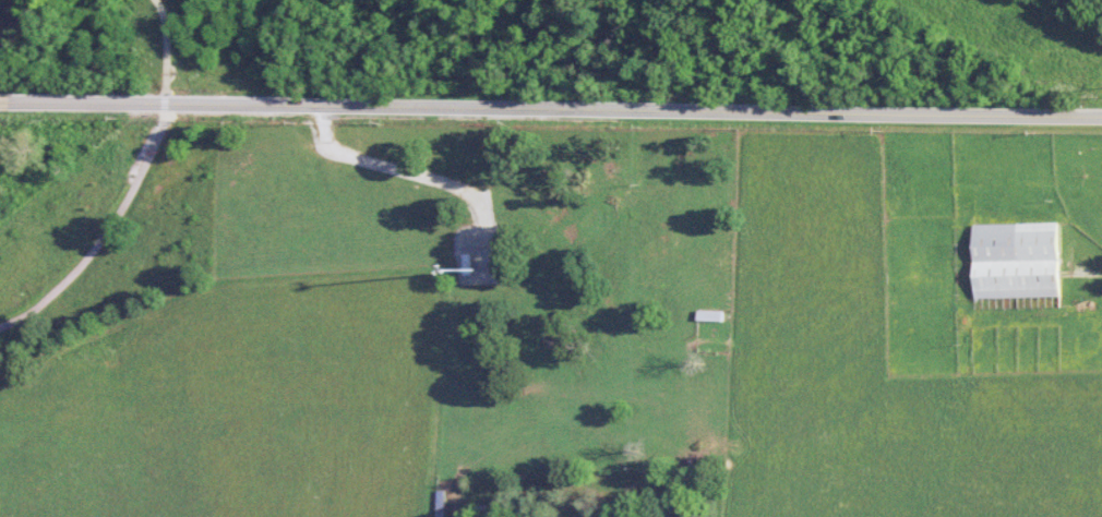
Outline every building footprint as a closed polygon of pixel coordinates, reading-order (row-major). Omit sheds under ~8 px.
[(1059,296),(1057,223),(973,225),(975,299),(1059,296)]
